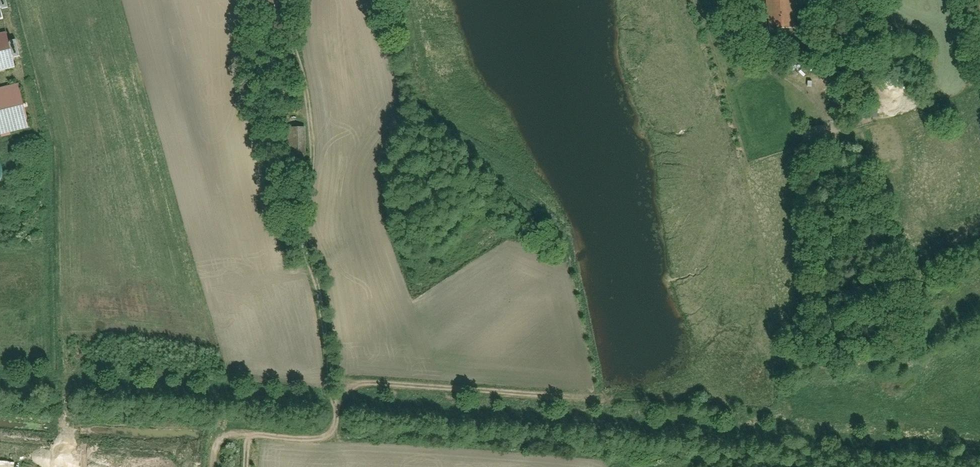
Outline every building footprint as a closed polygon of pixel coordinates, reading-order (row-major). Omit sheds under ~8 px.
[(768,30),(796,30),(796,0),(768,0),(768,30)] [(14,63),(4,24),(0,25),(0,66),(14,63)] [(29,123),(17,79),(0,83),(0,131),(29,123)] [(309,128),(292,128),(293,168),(310,167),(309,128)]
